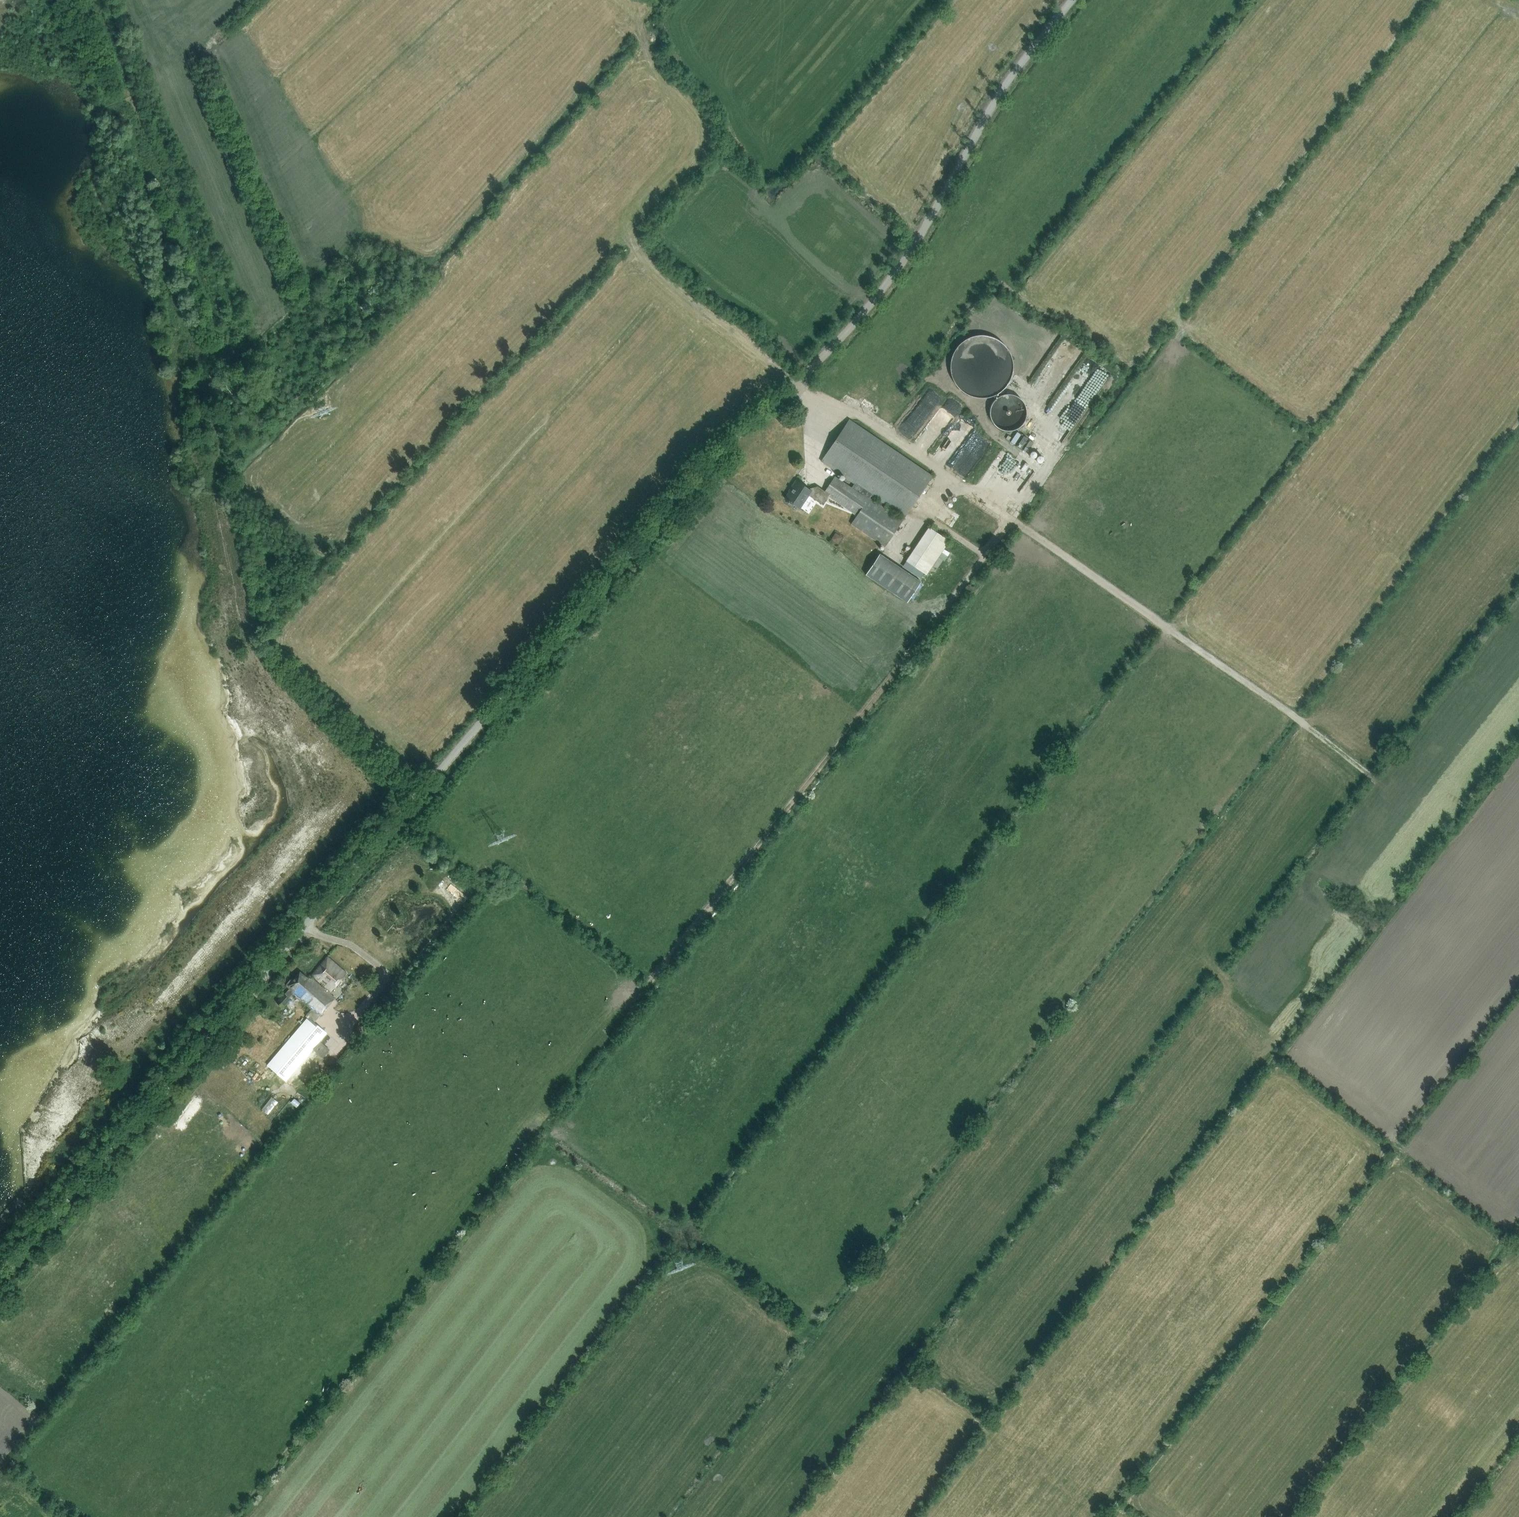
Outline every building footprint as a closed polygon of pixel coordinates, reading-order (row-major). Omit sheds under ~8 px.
[(950,366),(951,370),(951,374),(952,377),(954,381),(956,384),(958,387),(961,390),(964,392),(967,394),(970,396),(974,397),(978,398),(981,398),(985,398),(988,397),(992,396),(995,395),(998,393),(1001,391),(1004,389),(1006,386),(1009,383),(1010,380),(1012,377),(1012,373),(1013,369),(1013,366),(1013,362),(1012,359),(1011,355),(1009,352),(1008,349),(1005,346),(1003,343),(1000,341),(997,339),(994,338),(990,336),(987,336),(983,335),(980,335),(976,336),(972,337),(969,338),(966,339),(963,341),(960,344),(958,346),(955,349),(954,352),(952,355),(951,359),(950,363),(950,366)] [(1018,428),(1020,426),(1022,424),(1025,420),(1026,417),(1026,415),(1026,412),(1026,409),(1025,406),(1024,404),(1022,401),(1021,399),(1018,397),(1016,396),(1013,395),(1011,394),(1008,394),(1005,394),(1002,395),(1000,396),(997,397),(995,399),(993,401),(992,403),(990,406),(990,408),(989,411),(989,414),(989,417),(990,419),(991,422),(993,424),(995,426),(997,428),(1000,429),(1002,430),(1005,431),(1008,431),(1010,431),(1013,430),(1016,429),(1018,428)] [(821,461),(855,484),(852,488),(835,477),(825,492),(819,487),(810,488),(809,490),(795,481),(792,486),(793,487),(786,498),(800,508),(809,494),(824,505),(829,497),(857,516),(852,524),(885,546),(902,521),(870,499),(872,495),(904,518),(932,476),(850,420),(821,461)] [(931,525),(906,566),(923,576),(926,572),(930,574),(953,538),(931,525)] [(833,539),(841,543),(845,536),(837,532),(833,539)] [(879,553),(865,574),(906,602),(921,581),(879,553)] [(286,1081),(326,1034),(314,1023),(335,999),(328,993),(345,973),(327,957),(311,975),(328,990),(327,991),(310,976),(308,979),(300,972),(294,980),(291,978),(286,985),(290,989),(285,995),(284,994),(277,1002),(283,1007),(290,999),(289,998),(293,993),(312,1009),(306,1016),(308,1018),(268,1065),(286,1081)] [(386,989),(378,999),(384,1004),(392,994),(386,989)] [(322,1041),(316,1048),(325,1056),(331,1050),(322,1041)]
